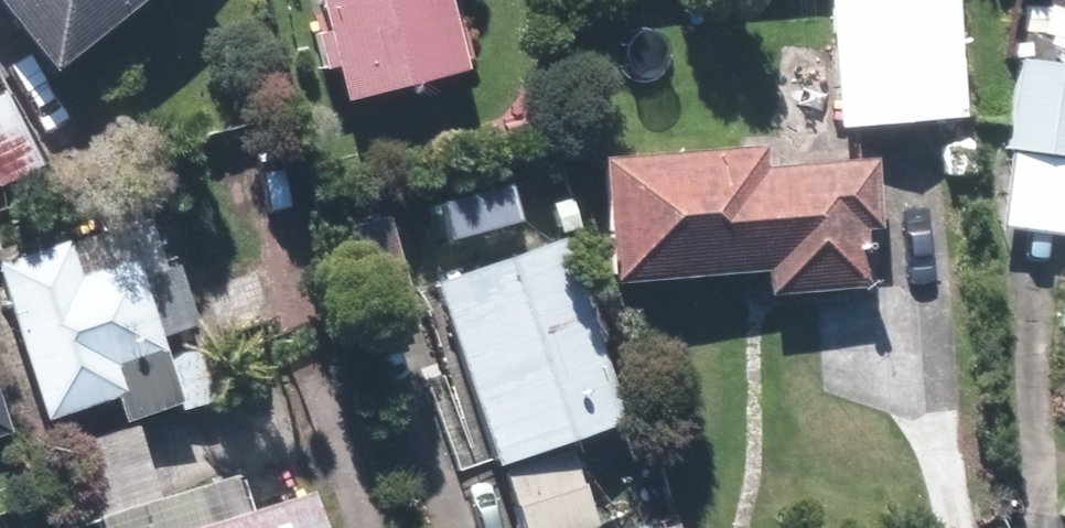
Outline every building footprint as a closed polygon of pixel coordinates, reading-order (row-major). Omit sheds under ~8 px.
[(53,57),(124,0),(7,0),(53,57)] [(329,22),(310,27),(320,67),(339,62),(349,103),(469,73),(450,0),(323,0),(329,22)] [(840,131),(966,123),(958,0),(832,0),(840,131)] [(1015,55),(1006,223),(1064,226),(1064,58),(1015,55)] [(0,90),(0,169),(7,184),(90,146),(53,66),(0,90)] [(881,157),(770,163),(769,146),(599,154),(605,274),(768,266),(769,286),(863,282),(860,221),(884,220),(881,157)] [(516,163),(433,187),(444,227),(528,203),(516,163)] [(626,409),(560,230),(432,278),(497,456),(626,409)] [(174,396),(126,251),(102,259),(97,244),(52,259),(47,241),(0,256),(0,262),(50,414),(128,389),(135,409),(174,396)] [(14,437),(0,387),(0,441),(14,437)] [(643,438),(609,450),(633,518),(667,506),(643,438)] [(572,455),(495,476),(505,513),(582,492),(572,455)] [(230,466),(96,509),(102,527),(328,527),(314,485),(243,508),(230,466)]
